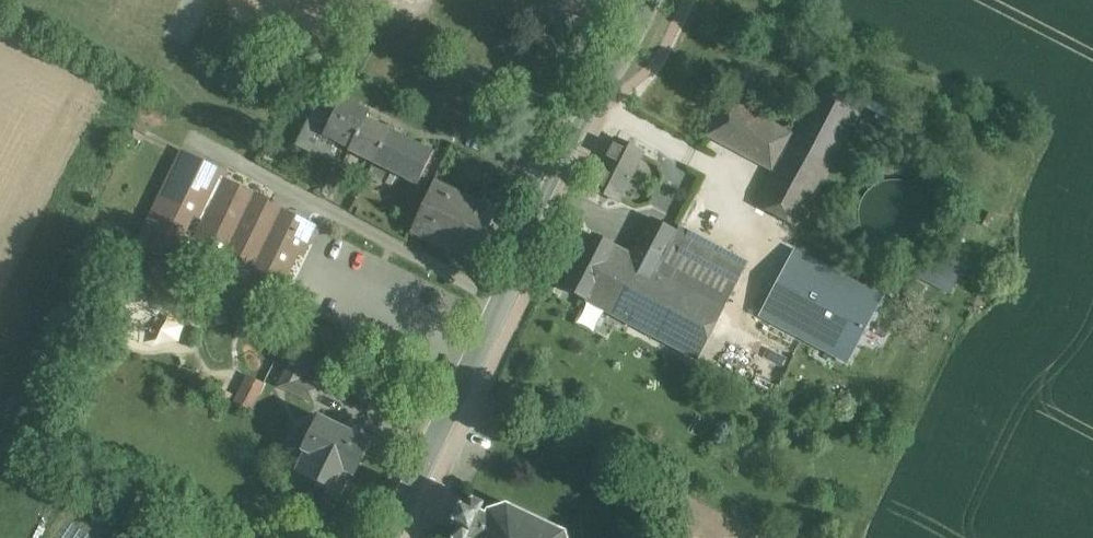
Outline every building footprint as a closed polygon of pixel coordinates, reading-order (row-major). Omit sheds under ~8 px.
[(319,26),(266,0),(231,0),(227,8),(327,56),(340,28),(324,20),(323,19),(319,26)] [(319,26),(323,19),(324,20),(333,0),(266,0),(319,26)] [(774,173),(758,205),(803,228),(863,107),(819,85),(793,136),(774,173)] [(367,114),(343,102),(326,135),(350,147),(349,150),(350,150),(367,114)] [(793,136),(728,104),(710,141),(774,173),(793,136)] [(389,130),(366,118),(368,114),(367,114),(350,150),(373,162),(389,130)] [(433,152),(389,130),(373,162),(417,184),(433,152)] [(648,152),(615,135),(591,183),(625,200),(648,152)] [(270,201),(226,180),(229,172),(182,149),(136,247),(177,267),(182,257),(203,267),(206,261),(249,281),(253,272),(265,278),(262,284),(283,294),(292,276),(287,274),(297,252),(302,255),(309,240),(312,242),(319,228),(281,210),(278,215),(266,210),(270,201)] [(481,203),(434,181),(410,232),(483,267),(507,216),(512,204),(513,204),(514,203),(512,202),(487,191),(481,203)] [(927,229),(930,216),(927,202),(919,191),(907,183),(894,181),(880,184),(869,191),(861,203),(858,217),(861,230),(869,242),(881,249),(894,252),(908,249),(919,241),(927,229)] [(676,231),(651,218),(632,255),(656,268),(676,231)] [(745,267),(676,231),(656,268),(726,305),(745,267)] [(632,255),(593,235),(564,289),(697,359),(726,305),(656,268),(632,255)] [(881,298),(794,252),(761,315),(848,361),(881,298)] [(944,255),(931,283),(951,292),(964,265),(944,255)] [(320,388),(300,379),(309,362),(295,355),(280,385),(313,402),(320,388)] [(263,384),(250,377),(238,401),(252,408),(263,384)] [(372,440),(321,415),(303,450),(308,453),(299,471),(340,491),(349,473),(354,476),(372,440)] [(513,505),(484,512),(477,509),(482,499),(473,494),(451,537),(463,537),(464,535),(471,537),(567,537),(565,530),(513,505)]
